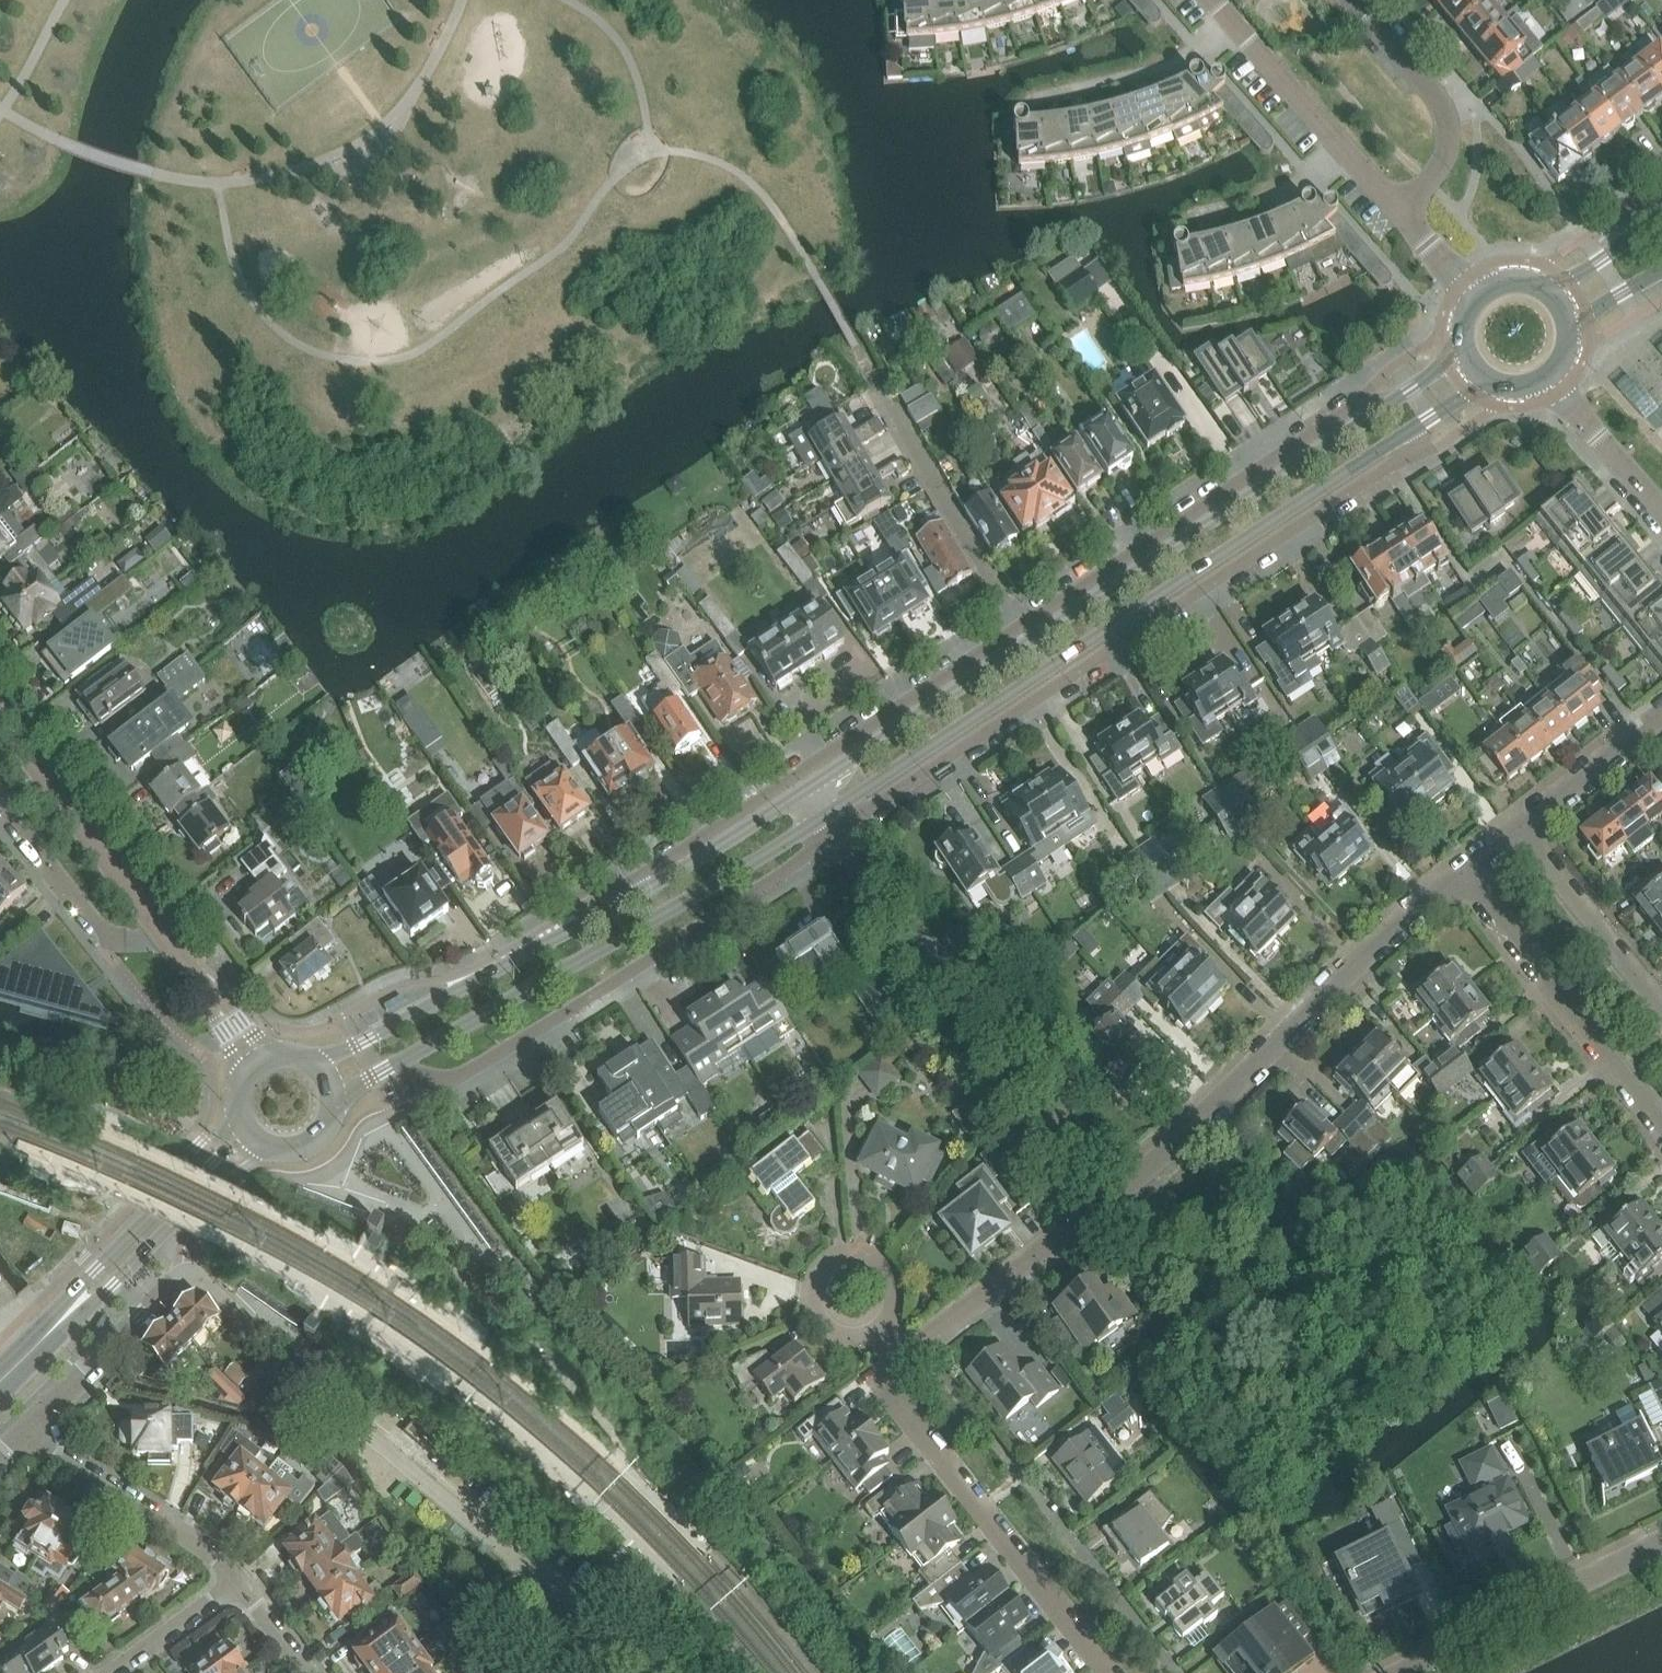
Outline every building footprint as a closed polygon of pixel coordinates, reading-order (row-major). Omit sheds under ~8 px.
[(933,39),(934,39),(930,0),(901,0),(901,1),(902,2),(903,4),(904,5),(905,6),(906,17),(898,18),(899,37),(906,37),(906,40),(909,40),(909,51),(933,50),(933,39)] [(934,39),(960,35),(954,0),(930,0),(934,39)] [(960,35),(985,31),(979,0),(954,0),(960,35)] [(985,31),(1011,25),(1004,0),(979,0),(985,31)] [(1036,17),(1030,0),(1004,0),(1011,25),(1036,17)] [(1060,8),(1057,0),(1030,0),(1036,17),(1060,8)] [(1060,8),(1078,0),(1057,0),(1060,8)] [(1150,3),(1147,0),(1140,0),(1131,8),(1136,13),(1137,15),(1150,3)] [(1429,2),(1431,0),(1439,9),(1450,0),(1428,0),(1429,2)] [(1487,0),(1450,0),(1439,9),(1457,31),(1490,3),(1487,0)] [(1561,14),(1558,15),(1567,27),(1588,12),(1587,11),(1579,0),(1561,14)] [(1579,0),(1587,11),(1594,5),(1591,0),(1579,0)] [(1596,9),(1597,10),(1606,23),(1630,4),(1627,0),(1608,0),(1596,9)] [(1143,22),(1156,10),(1150,3),(1137,15),(1143,22)] [(1516,8),(1503,19),(1490,3),(1457,31),(1475,52),(1521,14),(1516,8)] [(1128,4),(1121,11),(1129,20),(1136,13),(1131,8),(1128,4)] [(1160,15),(1159,14),(1156,10),(1143,22),(1146,26),(1147,26),(1148,27),(1150,28),(1153,28),(1155,28),(1157,27),(1158,26),(1160,25),(1161,23),(1161,21),(1161,18),(1161,16),(1160,15)] [(1596,10),(1576,26),(1583,35),(1603,19),(1596,10)] [(1508,25),(1475,52),(1478,55),(1502,84),(1514,75),(1525,66),(1533,59),(1544,50),(1517,17),(1508,25)] [(1568,32),(1555,42),(1563,52),(1583,36),(1583,35),(1576,26),(1568,32)] [(1625,49),(1629,55),(1636,65),(1661,100),(1661,55),(1658,49),(1642,61),(1630,46),(1625,49)] [(1636,65),(1629,55),(1621,61),(1628,71),(1615,81),(1641,116),(1642,115),(1648,116),(1654,112),(1654,106),(1661,100),(1636,65)] [(887,64),(886,64),(887,80),(903,79),(903,77),(903,73),(893,64),(887,64)] [(1531,74),(1525,66),(1514,75),(1520,84),(1531,74)] [(1607,70),(1586,86),(1589,90),(1594,97),(1620,132),(1620,131),(1626,133),(1633,127),(1633,122),(1640,117),(1641,116),(1615,81),(1607,70)] [(1231,95),(1209,71),(1201,77),(1200,76),(1198,75),(1196,75),(1194,75),(1192,76),(1191,77),(1189,79),(1188,80),(1188,82),(1188,84),(1179,89),(1201,134),(1229,120),(1224,114),(1218,107),(1231,95)] [(1519,84),(1520,84),(1514,75),(1495,90),(1504,100),(1520,86),(1519,84)] [(1581,79),(1575,84),(1583,94),(1589,90),(1586,86),(1581,79)] [(1176,145),(1201,134),(1179,89),(1171,93),(1163,84),(1154,91),(1172,136),(1176,145)] [(1148,145),(1172,136),(1154,91),(1153,92),(1156,99),(1149,102),(1142,92),(1132,99),(1148,145)] [(1224,114),(1237,103),(1231,95),(1218,107),(1224,114)] [(1612,137),(1620,132),(1594,97),(1573,113),(1599,147),(1600,147),(1605,148),(1611,143),(1612,137)] [(1110,106),(1123,152),(1126,162),(1151,154),(1148,145),(1132,99),(1132,100),(1134,107),(1126,109),(1120,100),(1110,106)] [(1243,110),(1238,103),(1237,103),(1224,114),(1229,120),(1230,121),(1243,110)] [(1111,114),(1103,116),(1098,106),(1087,111),(1097,158),(1123,152),(1110,106),(1109,106),(1111,114)] [(1236,128),(1250,117),(1243,110),(1230,121),(1236,128)] [(1088,120),(1080,121),(1075,111),(1064,116),(1072,163),(1097,158),(1087,111),(1086,112),(1088,120)] [(1591,153),(1599,147),(1573,113),(1552,129),(1581,166),(1590,159),(1591,153)] [(1065,124),(1057,125),(1052,114),(1041,118),(1046,166),(1072,163),(1064,116),(1065,124)] [(1041,126),(1033,127),(1029,116),(1018,120),(1017,121),(1015,122),(1014,123),(1014,125),(1013,126),(1013,128),(1014,130),(1015,131),(1016,133),(1017,134),(1018,168),(1046,166),(1041,118),(1040,119),(1041,126)] [(1243,135),(1256,124),(1250,117),(1236,128),(1243,135)] [(1262,131),(1259,128),(1256,124),(1243,135),(1247,140),(1248,141),(1249,142),(1262,131)] [(1576,170),(1581,166),(1552,129),(1529,145),(1536,154),(1535,155),(1550,176),(1552,175),(1558,183),(1563,179),(1569,181),(1575,176),(1576,170)] [(1255,149),(1268,138),(1262,131),(1249,142),(1250,144),(1255,149)] [(1273,143),(1271,141),(1268,138),(1255,149),(1258,153),(1260,155),(1262,155),(1264,156),(1267,156),(1269,155),(1271,154),(1272,152),(1273,150),(1274,148),(1273,146),(1273,143)] [(1247,140),(1238,145),(1240,149),(1250,144),(1249,142),(1248,141),(1247,140)] [(1113,183),(1103,185),(1105,195),(1115,193),(1113,183)] [(1343,223),(1328,205),(1321,198),(1313,205),(1312,204),(1310,203),(1308,202),(1306,202),(1304,203),(1303,204),(1301,206),(1301,208),(1300,210),(1301,212),(1291,216),(1309,252),(1334,239),(1330,234),(1343,223)] [(1291,216),(1283,220),(1276,211),(1266,219),(1284,263),(1309,252),(1291,216)] [(1260,272),(1284,263),(1266,219),(1268,226),(1261,229),(1254,220),(1245,227),(1260,272)] [(1336,241),(1349,230),(1343,223),(1330,234),(1334,239),(1336,241)] [(1235,280),(1260,272),(1245,227),(1244,227),(1246,234),(1238,237),(1232,227),(1222,233),(1235,280)] [(1343,248),(1356,237),(1349,230),(1336,241),(1343,248)] [(1223,241),(1216,243),(1210,233),(1200,239),(1210,286),(1235,280),(1222,233),(1221,234),(1223,241)] [(1349,255),(1362,244),(1356,237),(1343,248),(1349,255)] [(1200,247),(1192,249),(1187,238),(1177,243),(1175,244),(1174,245),(1173,247),(1173,248),(1173,250),(1173,252),(1174,253),(1175,255),(1176,256),(1178,257),(1183,291),(1210,286),(1200,239),(1199,240),(1200,247)] [(1355,263),(1368,251),(1362,244),(1349,255),(1355,263)] [(1361,270),(1374,258),(1368,251),(1355,263),(1361,270)] [(1367,277),(1380,265),(1374,258),(1361,270),(1367,277)] [(1074,261),(1049,279),(1073,313),(1098,296),(1074,261)] [(1391,278),(1389,276),(1380,265),(1367,277),(1377,288),(1379,289),(1382,290),(1384,290),(1387,289),(1389,288),(1391,285),(1391,283),(1392,281),(1391,278)] [(1011,335),(1034,319),(1019,298),(996,314),(1000,321),(1011,335)] [(981,332),(979,341),(984,348),(993,350),(1001,344),(1002,336),(997,328),(988,327),(981,332)] [(957,376),(979,362),(964,340),(943,355),(957,376)] [(1196,360),(1225,403),(1240,393),(1243,398),(1252,392),(1249,388),(1271,373),(1268,369),(1272,366),(1257,343),(1253,346),(1250,342),(1234,352),(1231,348),(1217,357),(1212,350),(1196,360)] [(944,387),(956,379),(944,361),(932,369),(944,387)] [(1631,379),(1618,390),(1645,420),(1658,409),(1631,379)] [(1154,380),(1117,404),(1147,450),(1165,438),(1167,440),(1182,430),(1180,428),(1184,425),(1154,380)] [(977,387),(966,394),(973,405),(984,398),(977,387)] [(818,391),(804,400),(817,423),(832,414),(818,391)] [(927,398),(907,410),(916,426),(936,414),(927,398)] [(1019,412),(1031,431),(1041,425),(1028,406),(1019,412)] [(1066,406),(1060,410),(1069,425),(1076,420),(1066,406)] [(1106,420),(1105,420),(1103,417),(1080,433),(1108,475),(1110,474),(1113,477),(1130,466),(1130,460),(1132,459),(1106,420)] [(803,431),(788,440),(806,471),(821,462),(854,443),(871,433),(881,428),(877,421),(877,420),(850,435),(848,433),(842,422),(841,421),(809,440),(804,431),(803,431)] [(858,450),(885,434),(881,428),(821,462),(833,483),(866,464),(858,450)] [(1048,448),(1051,446),(1039,429),(1033,434),(1047,455),(1048,454),(1077,496),(1100,480),(1071,438),(1050,451),(1048,448)] [(1025,455),(1012,464),(1021,479),(1050,521),(1051,521),(1051,520),(1061,514),(1062,513),(1064,512),(1061,507),(1071,500),(1049,467),(1040,452),(1028,460),(1025,455)] [(21,485),(40,471),(29,458),(11,473),(21,485)] [(866,464),(833,483),(845,503),(878,484),(895,474),(905,469),(901,462),(892,468),(875,478),(866,464)] [(899,481),(909,475),(905,469),(895,474),(899,481)] [(28,494),(46,478),(40,471),(21,485),(28,494)] [(1466,493),(1450,503),(1471,534),(1486,524),(1489,529),(1504,519),(1501,514),(1516,504),(1514,500),(1518,497),(1503,474),(1499,477),(1496,473),(1474,487),(1471,483),(1463,488),(1466,493)] [(753,474),(740,484),(753,501),(772,487),(765,478),(759,482),(753,474)] [(1432,477),(1423,483),(1428,492),(1438,486),(1432,477)] [(1586,499),(1591,495),(1577,478),(1563,489),(1566,494),(1534,520),(1557,548),(1598,514),(1586,499)] [(1036,531),(1050,521),(1021,479),(1007,488),(1010,493),(1002,498),(1000,500),(1022,533),(1033,526),(1036,531)] [(845,503),(834,509),(847,530),(857,524),(862,521),(865,527),(881,518),(878,512),(890,505),(878,484),(845,503)] [(10,513),(26,501),(16,488),(0,501),(0,562),(4,559),(11,569),(16,565),(36,551),(34,550),(45,541),(35,528),(27,535),(10,513)] [(774,494),(762,503),(770,514),(782,505),(774,494)] [(996,558),(1018,543),(989,498),(967,513),(996,558)] [(751,519),(758,529),(768,521),(761,511),(751,519)] [(772,519),(780,532),(793,525),(785,511),(772,519)] [(1615,525),(1610,529),(1598,514),(1557,548),(1578,575),(1625,537),(1615,525)] [(66,535),(82,522),(78,516),(62,529),(66,535)] [(941,523),(906,543),(925,576),(933,571),(945,591),(972,575),(941,523)] [(1448,564),(1438,548),(1421,523),(1410,530),(1406,528),(1398,533),(1399,537),(1398,537),(1423,575),(1435,567),(1438,571),(1448,564)] [(174,542),(165,530),(148,543),(157,555),(174,542)] [(901,536),(894,541),(899,549),(907,545),(901,536)] [(1420,577),(1423,575),(1398,537),(1388,544),(1384,542),(1375,548),(1375,552),(1400,590),(1413,581),(1416,585),(1423,580),(1420,577)] [(1629,553),(1635,549),(1625,537),(1578,575),(1600,602),(1642,568),(1629,553)] [(802,540),(791,549),(800,562),(812,553),(802,540)] [(0,601),(0,602),(12,618),(45,592),(47,590),(57,582),(59,581),(49,569),(61,560),(45,541),(34,550),(36,551),(16,565),(21,571),(18,573),(21,577),(22,578),(6,591),(9,594),(0,601)] [(818,586),(801,564),(787,547),(777,554),(816,606),(827,598),(818,587),(818,586)] [(1398,592),(1400,590),(1375,552),(1365,559),(1361,557),(1354,562),(1354,566),(1352,568),(1364,586),(1359,589),(1370,605),(1374,602),(1376,605),(1388,598),(1406,626),(1416,618),(1398,592)] [(896,560),(871,576),(900,622),(910,615),(912,619),(927,610),(925,606),(926,605),(920,595),(917,592),(926,586),(906,554),(896,560)] [(1524,574),(1532,568),(1524,557),(1516,563),(1524,574)] [(811,558),(803,563),(812,577),(820,572),(811,558)] [(692,596),(701,588),(685,567),(676,574),(692,596)] [(1532,584),(1540,578),(1532,568),(1524,574),(1532,584)] [(1654,583),(1642,568),(1600,602),(1622,629),(1661,596),(1661,583),(1659,579),(1654,583)] [(1522,589),(1510,573),(1509,573),(1496,583),(1498,585),(1508,599),(1522,589)] [(661,582),(670,592),(680,584),(671,574),(661,582)] [(192,575),(180,584),(186,591),(198,582),(192,575)] [(871,576),(835,598),(850,621),(859,615),(873,638),(875,637),(877,641),(892,632),(889,628),(900,622),(871,576)] [(61,627),(104,594),(93,580),(72,597),(68,596),(57,582),(47,590),(12,618),(24,634),(34,626),(37,630),(53,618),(61,627)] [(107,613),(131,593),(123,582),(98,601),(105,610),(106,613),(107,613)] [(1498,585),(1477,601),(1492,622),(1507,611),(1502,604),(1508,599),(1498,585)] [(1466,592),(1444,607),(1451,618),(1473,603),(1466,592)] [(707,596),(696,605),(737,657),(749,650),(707,596)] [(1622,629),(1643,655),(1661,641),(1661,596),(1622,629)] [(1315,603),(1290,619),(1316,658),(1330,650),(1332,653),(1343,646),(1347,652),(1356,654),(1358,652),(1377,678),(1391,668),(1375,646),(1356,619),(1334,633),(1315,603)] [(817,606),(795,620),(820,659),(822,658),(824,662),(837,654),(834,650),(842,645),(817,606)] [(1369,610),(1356,619),(1375,646),(1388,636),(1369,610)] [(1463,611),(1451,620),(1461,632),(1472,624),(1463,611)] [(1567,628),(1574,622),(1566,612),(1559,618),(1567,628)] [(94,619),(43,659),(65,686),(115,647),(94,619)] [(1302,668),(1316,658),(1290,619),(1265,635),(1303,693),(1314,686),(1302,668)] [(779,631),(749,650),(774,689),(776,687),(779,691),(791,683),(788,680),(799,672),(802,676),(810,671),(814,669),(811,665),(820,659),(795,620),(779,631)] [(1575,639),(1583,633),(1574,622),(1567,628),(1575,639)] [(660,634),(650,646),(653,651),(655,654),(681,688),(682,690),(689,700),(700,692),(722,725),(726,723),(731,724),(738,719),(739,714),(755,703),(725,657),(724,658),(715,644),(690,661),(683,650),(678,637),(660,634)] [(1643,655),(1661,678),(1661,641),(1643,655)] [(1462,643),(1454,649),(1448,642),(1439,650),(1455,671),(1477,654),(1468,642),(1464,645),(1462,643)] [(672,696),(682,690),(653,651),(655,654),(645,661),(662,685),(656,688),(658,691),(640,702),(652,720),(651,721),(674,755),(677,753),(683,755),(689,751),(690,745),(700,738),(672,696)] [(179,663),(158,679),(167,691),(198,667),(189,655),(179,663)] [(1602,692),(1590,677),(1575,658),(1558,672),(1563,678),(1543,693),(1549,700),(1572,730),(1599,709),(1592,701),(1602,692)] [(1519,676),(1526,671),(1517,659),(1510,664),(1519,676)] [(1245,708),(1255,701),(1228,660),(1203,676),(1229,714),(1243,705),(1245,708)] [(101,731),(147,696),(121,663),(76,697),(82,706),(79,708),(96,730),(99,727),(101,731)] [(1609,683),(1617,677),(1609,666),(1601,673),(1609,683)] [(198,667),(167,691),(177,704),(208,680),(198,667)] [(1215,723),(1229,714),(1203,676),(1180,692),(1185,698),(1173,706),(1202,749),(1223,735),(1215,723)] [(1503,688),(1496,679),(1495,677),(1489,681),(1497,693),(1503,688)] [(1618,693),(1625,687),(1617,677),(1609,683),(1618,693)] [(1422,711),(1415,701),(1406,688),(1394,696),(1410,719),(1422,711)] [(1572,730),(1549,700),(1543,693),(1521,711),(1550,748),(1572,730)] [(519,695),(509,702),(522,720),(532,713),(519,695)] [(1430,697),(1419,705),(1427,716),(1438,708),(1430,697)] [(639,724),(638,722),(623,698),(611,706),(625,728),(603,742),(631,784),(632,784),(638,784),(643,781),(645,775),(652,770),(652,766),(629,730),(639,724)] [(237,708),(242,715),(252,708),(247,701),(237,708)] [(178,737),(189,728),(171,705),(114,749),(132,772),(152,757),(160,767),(186,747),(178,737)] [(1550,748),(1521,711),(1520,709),(1498,727),(1504,735),(1528,765),(1550,748)] [(420,711),(403,722),(426,753),(442,742),(420,711)] [(1161,765),(1181,751),(1158,716),(1147,723),(1142,716),(1119,732),(1130,750),(1144,770),(1158,761),(1161,765)] [(1326,741),(1313,722),(1312,720),(1298,729),(1312,750),(1326,741)] [(595,732),(572,747),(557,724),(546,731),(570,768),(583,760),(607,797),(611,797),(618,793),(624,794),(630,790),(631,784),(603,742),(595,732)] [(1297,760),(1312,750),(1298,729),(1282,740),(1296,761),(1297,760)] [(1144,770),(1130,750),(1119,732),(1095,747),(1100,755),(1090,761),(1119,804),(1139,791),(1131,779),(1144,770)] [(1505,783),(1528,765),(1504,735),(1474,759),(1493,784),(1501,778),(1505,783)] [(1410,757),(1396,768),(1399,772),(1400,771),(1404,777),(1419,795),(1430,809),(1431,808),(1453,790),(1449,784),(1447,786),(1445,783),(1454,775),(1424,738),(1414,746),(1418,751),(1410,757)] [(1327,772),(1341,763),(1326,741),(1312,750),(1326,772),(1327,772)] [(192,763),(196,760),(186,747),(160,767),(170,780),(151,794),(171,818),(175,815),(200,796),(200,795),(209,788),(211,787),(192,763)] [(1327,772),(1326,772),(1312,750),(1297,760),(1296,761),(1311,783),(1327,772)] [(372,757),(363,764),(373,778),(382,772),(372,757)] [(1376,773),(1367,780),(1403,825),(1412,817),(1415,821),(1430,809),(1419,795),(1404,777),(1400,771),(1399,772),(1396,768),(1387,757),(1373,769),(1376,773)] [(527,783),(535,795),(534,796),(559,833),(588,813),(582,804),(587,801),(582,793),(586,790),(573,771),(563,778),(562,776),(560,777),(552,766),(527,783)] [(293,798),(308,787),(293,767),(279,778),(293,798)] [(1058,772),(1031,790),(1067,845),(1095,826),(1088,816),(1058,772)] [(514,780),(480,804),(498,829),(496,831),(502,838),(504,837),(519,858),(521,857),(525,861),(536,853),(533,849),(546,840),(526,812),(533,806),(514,780)] [(1231,812),(1247,802),(1232,780),(1217,790),(1231,812)] [(1626,796),(1628,799),(1626,801),(1647,827),(1660,817),(1661,819),(1661,799),(1649,782),(1639,791),(1636,788),(1626,796)] [(209,807),(218,800),(209,788),(200,795),(200,796),(175,815),(184,826),(180,830),(201,857),(205,854),(209,859),(221,850),(217,844),(230,834),(209,807)] [(1031,790),(1004,807),(1033,850),(1026,854),(1034,867),(1041,862),(1067,845),(1031,790)] [(1217,821),(1231,812),(1217,790),(1202,800),(1216,822),(1217,821)] [(447,798),(408,825),(438,868),(450,886),(457,881),(460,886),(470,880),(474,885),(475,884),(478,889),(484,890),(492,885),(494,878),(490,873),(491,872),(455,821),(461,817),(447,798)] [(1626,801),(1604,818),(1624,845),(1633,855),(1655,838),(1647,827),(1626,801)] [(1261,824),(1247,802),(1231,812),(1246,834),(1261,824)] [(1324,810),(1309,823),(1319,834),(1349,869),(1371,849),(1351,826),(1356,822),(1343,808),(1331,818),(1324,810)] [(1231,844),(1246,834),(1231,812),(1217,821),(1216,822),(1231,844)] [(1602,862),(1624,845),(1604,818),(1581,836),(1591,848),(1588,851),(1597,863),(1600,860),(1602,862)] [(998,877),(996,875),(968,832),(937,852),(934,856),(932,859),(931,862),(932,865),(933,868),(935,871),(938,872),(941,873),(944,873),(947,872),(950,870),(967,896),(981,887),(989,899),(991,902),(996,907),(1001,909),(1006,909),(1011,907),(1013,903),(1015,898),(1014,893),(1016,891),(1023,901),(1035,894),(1014,862),(1003,870),(1005,873),(998,877)] [(1303,843),(1294,850),(1328,888),(1347,870),(1349,869),(1319,834),(1317,836),(1306,846),(1303,843)] [(1167,862),(1165,860),(1153,841),(1137,851),(1151,872),(1167,862)] [(1035,894),(1047,886),(1026,854),(1014,862),(1035,894)] [(287,873),(275,858),(251,876),(260,887),(245,899),(249,896),(253,901),(236,914),(245,926),(247,925),(256,937),(269,926),(275,934),(311,906),(299,890),(287,898),(275,882),(287,873)] [(1166,895),(1187,882),(1172,859),(1167,863),(1167,862),(1151,872),(1165,893),(1166,895)] [(12,872),(0,860),(0,883),(12,872)] [(438,868),(436,870),(432,864),(420,873),(416,868),(399,880),(404,888),(386,901),(371,879),(359,888),(392,934),(404,926),(412,937),(447,912),(433,891),(445,883),(448,887),(450,886),(438,868)] [(1630,893),(1639,905),(1661,887),(1661,876),(1658,871),(1654,875),(1652,876),(1650,878),(1630,893)] [(28,890),(12,872),(0,883),(0,916),(28,890)] [(1254,876),(1233,896),(1275,939),(1296,918),(1284,907),(1275,898),(1277,896),(1261,881),(1260,882),(1254,876)] [(1652,926),(1661,918),(1661,887),(1639,905),(1640,906),(1640,910),(1652,926)] [(1230,892),(1206,916),(1220,930),(1222,927),(1230,935),(1228,938),(1243,953),(1246,950),(1254,959),(1275,939),(1233,896),(1230,892)] [(1652,926),(1661,939),(1661,918),(1652,926)] [(322,954),(336,943),(318,920),(288,943),(298,955),(281,969),(299,993),(317,979),(321,980),(327,975),(328,971),(332,967),(322,954)] [(830,983),(851,969),(824,928),(803,941),(801,941),(800,941),(798,942),(796,942),(795,943),(793,944),(792,945),(791,947),(790,949),(790,950),(776,959),(786,974),(789,972),(794,978),(795,979),(796,981),(798,982),(799,982),(801,983),(803,983),(805,983),(807,983),(808,982),(810,981),(823,973),(830,983)] [(24,1004),(94,1024),(118,1031),(98,1003),(94,998),(86,988),(43,933),(0,966),(0,998),(24,1004)] [(1199,965),(1208,957),(1187,935),(1159,963),(1169,972),(1168,973),(1207,1014),(1221,1000),(1217,996),(1223,990),(1199,965)] [(1059,970),(1050,960),(1048,962),(1042,968),(1051,978),(1056,973),(1059,970)] [(1156,960),(1132,984),(1141,993),(1139,996),(1143,1000),(1153,1010),(1159,1005),(1184,1030),(1190,1023),(1194,1027),(1207,1014),(1168,973),(1169,972),(1159,963),(1156,960)] [(1456,969),(1453,972),(1447,965),(1433,976),(1437,981),(1416,998),(1434,1019),(1435,1018),(1468,992),(1462,984),(1465,981),(1456,969)] [(877,972),(851,990),(878,1029),(900,1014),(891,1000),(894,997),(877,972)] [(1392,972),(1385,977),(1394,988),(1401,983),(1392,972)] [(1125,976),(1115,986),(1135,1008),(1143,1000),(1139,996),(1141,993),(1132,984),(1125,976)] [(1100,992),(1086,1006),(1094,1015),(1086,1023),(1087,1031),(1095,1040),(1093,1041),(1110,1059),(1110,1060),(1110,1061),(1109,1062),(1109,1063),(1109,1064),(1110,1065),(1110,1066),(1110,1067),(1110,1068),(1111,1068),(1111,1069),(1112,1070),(1108,1075),(1109,1076),(1123,1090),(1123,1091),(1130,1084),(1143,1071),(1144,1072),(1151,1065),(1150,1065),(1156,1059),(1141,1043),(1122,1024),(1121,1023),(1135,1008),(1115,986),(1113,988),(1108,983),(1100,992)] [(794,1032),(786,1019),(763,985),(745,997),(743,993),(742,994),(737,986),(734,988),(732,985),(727,985),(724,988),(722,992),(723,995),(712,1002),(742,1048),(771,1029),(780,1042),(794,1032)] [(1489,1018),(1469,992),(1468,992),(1435,1018),(1434,1019),(1434,1020),(1432,1021),(1442,1034),(1441,1035),(1448,1044),(1451,1043),(1455,1048),(1432,1066),(1425,1058),(1424,1059),(1440,1080),(1465,1061),(1458,1052),(1481,1033),(1477,1028),(1489,1018)] [(402,997),(384,1007),(388,1014),(405,1004),(402,997)] [(712,1068),(742,1048),(712,1002),(701,1009),(699,1007),(694,1007),(690,1010),(688,1014),(690,1017),(687,1018),(692,1026),(691,1027),(694,1031),(673,1044),(701,1086),(717,1075),(712,1068)] [(1420,1031),(1412,1021),(1404,1027),(1412,1037),(1420,1031)] [(1424,1059),(1410,1070),(1376,1036),(1368,1044),(1366,1041),(1352,1055),(1391,1093),(1393,1095),(1393,1094),(1398,1099),(1419,1078),(1421,1077),(1443,1103),(1453,1095),(1451,1092),(1440,1080),(1424,1059)] [(617,1065),(658,1126),(663,1135),(683,1122),(673,1107),(701,1089),(688,1069),(675,1078),(654,1045),(633,1059),(631,1056),(617,1065)] [(1524,1055),(1521,1058),(1512,1047),(1498,1058),(1500,1061),(1476,1079),(1484,1089),(1487,1087),(1496,1099),(1531,1072),(1529,1069),(1533,1067),(1524,1055)] [(1352,1055),(1340,1067),(1339,1068),(1342,1070),(1336,1076),(1335,1077),(1361,1102),(1357,1105),(1356,1104),(1344,1117),(1373,1146),(1376,1149),(1380,1153),(1390,1143),(1383,1136),(1373,1126),(1376,1124),(1370,1118),(1393,1095),(1391,1093),(1352,1055)] [(876,1098),(899,1080),(882,1058),(859,1075),(876,1098)] [(1451,1092),(1474,1073),(1465,1061),(1440,1080),(1451,1092)] [(658,1126),(617,1065),(597,1078),(614,1103),(599,1113),(623,1150),(658,1126)] [(1537,1072),(1533,1074),(1531,1072),(1496,1099),(1507,1112),(1504,1115),(1516,1129),(1539,1111),(1537,1108),(1551,1097),(1542,1086),(1546,1084),(1537,1072)] [(1376,1149),(1373,1146),(1344,1117),(1330,1130),(1304,1104),(1293,1114),(1296,1118),(1279,1135),(1292,1148),(1284,1156),(1301,1173),(1324,1150),(1332,1158),(1347,1143),(1364,1160),(1376,1149)] [(583,1146),(559,1110),(556,1106),(523,1128),(550,1168),(583,1146)] [(1574,1126),(1573,1126),(1560,1137),(1562,1140),(1554,1146),(1549,1139),(1525,1158),(1540,1178),(1548,1187),(1551,1185),(1593,1151),(1591,1148),(1595,1146),(1586,1134),(1583,1137),(1574,1126)] [(516,1191),(550,1168),(523,1128),(489,1150),(516,1191)] [(805,1173),(827,1156),(809,1133),(795,1144),(793,1142),(749,1177),(766,1199),(771,1195),(776,1201),(775,1202),(781,1209),(777,1213),(773,1219),(773,1227),(776,1232),(783,1236),(790,1235),(796,1229),(797,1224),(798,1223),(804,1218),(803,1216),(815,1207),(798,1184),(797,1185),(792,1179),(803,1171),(805,1173)] [(881,1176),(879,1180),(877,1185),(891,1192),(893,1188),(895,1184),(913,1192),(919,1181),(930,1186),(945,1157),(933,1151),(914,1142),(910,1149),(880,1134),(879,1136),(871,1133),(857,1162),(865,1166),(864,1168),(881,1176)] [(1501,1159),(1517,1146),(1514,1142),(1497,1155),(1501,1159)] [(992,1183),(1009,1171),(992,1149),(981,1158),(988,1167),(958,1190),(967,1203),(951,1215),(951,1216),(949,1230),(971,1259),(1002,1235),(1003,1225),(1004,1224),(994,1212),(1007,1202),(992,1183)] [(1593,1151),(1551,1185),(1568,1208),(1573,1204),(1577,1209),(1579,1210),(1582,1210),(1585,1209),(1601,1196),(1594,1186),(1597,1184),(1599,1187),(1613,1176),(1604,1165),(1608,1162),(1599,1151),(1595,1153),(1593,1151)] [(1465,1188),(1491,1167),(1482,1156),(1456,1177),(1465,1188)] [(51,1170),(34,1163),(31,1169),(49,1176),(51,1170)] [(1473,1198),(1499,1178),(1491,1167),(1465,1188),(1473,1198)] [(696,1180),(703,1190),(715,1182),(708,1172),(696,1180)] [(656,1223),(676,1211),(665,1195),(643,1201),(656,1223)] [(75,1208),(78,1200),(71,1197),(68,1205),(75,1208)] [(1621,1258),(1656,1230),(1636,1205),(1621,1216),(1624,1219),(1618,1223),(1610,1220),(1600,1228),(1600,1231),(1591,1239),(1601,1252),(1599,1253),(1610,1267),(1621,1258)] [(66,1225),(63,1234),(78,1239),(81,1229),(66,1225)] [(1621,1258),(1631,1271),(1628,1273),(1636,1283),(1638,1281),(1643,1287),(1654,1279),(1661,1273),(1661,1238),(1656,1230),(1621,1258)] [(371,1237),(367,1235),(361,1245),(370,1250),(376,1240),(371,1237)] [(355,1245),(339,1236),(336,1241),(352,1251),(355,1245)] [(1527,1266),(1553,1246),(1545,1236),(1520,1257),(1527,1266)] [(615,1237),(603,1246),(614,1260),(625,1252),(615,1237)] [(1562,1258),(1553,1246),(1527,1266),(1538,1278),(1562,1258)] [(702,1262),(703,1262),(703,1261),(671,1261),(672,1301),(690,1300),(691,1312),(688,1315),(688,1322),(691,1325),(691,1327),(694,1327),(696,1330),(704,1330),(707,1327),(740,1326),(739,1283),(704,1284),(704,1276),(702,1276),(702,1262)] [(529,1297),(538,1291),(529,1278),(520,1285),(529,1297)] [(310,1294),(293,1285),(290,1290),(307,1299),(310,1294)] [(1115,1288),(1102,1297),(1094,1285),(1081,1293),(1079,1290),(1065,1300),(1067,1303),(1055,1312),(1082,1351),(1095,1341),(1092,1337),(1103,1329),(1106,1334),(1120,1324),(1119,1322),(1132,1313),(1115,1288)] [(1642,1309),(1661,1335),(1661,1294),(1656,1299),(1642,1309)] [(219,1320),(213,1314),(196,1297),(171,1322),(194,1344),(219,1320)] [(326,1320),(317,1315),(310,1327),(319,1332),(326,1320)] [(1606,1315),(1581,1335),(1590,1346),(1604,1335),(1616,1327),(1606,1315)] [(488,1332),(472,1320),(469,1326),(485,1337),(488,1332)] [(168,1370),(194,1344),(171,1322),(145,1347),(157,1358),(168,1370)] [(1616,1332),(1607,1338),(1617,1352),(1626,1345),(1616,1332)] [(812,1370),(800,1354),(795,1347),(791,1349),(773,1363),(766,1353),(731,1368),(739,1386),(754,1379),(772,1403),(786,1392),(795,1404),(825,1380),(816,1367),(812,1370)] [(1014,1366),(1006,1355),(1000,1348),(969,1372),(971,1375),(970,1380),(976,1387),(981,1388),(995,1406),(994,1411),(997,1414),(1002,1414),(1006,1420),(1030,1401),(1036,1409),(1058,1392),(1037,1365),(1036,1367),(1036,1368),(1028,1374),(1028,1373),(1026,1375),(1023,1371),(1017,1364),(1014,1366)] [(239,1390),(249,1379),(236,1365),(225,1376),(239,1390)] [(1065,1391),(1075,1383),(1061,1366),(1051,1374),(1065,1391)] [(217,1368),(200,1385),(219,1404),(239,1409),(248,1400),(239,1390),(225,1376),(217,1368)] [(450,1388),(434,1376),(430,1381),(447,1393),(450,1388)] [(1650,1386),(1652,1391),(1638,1398),(1653,1429),(1661,1425),(1661,1380),(1650,1386)] [(856,1424),(853,1420),(838,1400),(797,1432),(805,1442),(812,1436),(832,1461),(870,1432),(861,1420),(856,1424)] [(1112,1433),(1132,1416),(1124,1406),(1103,1422),(1112,1433)] [(1661,1469),(1643,1434),(1630,1408),(1615,1416),(1625,1434),(1587,1454),(1606,1491),(1639,1474),(1644,1478),(1661,1469)] [(124,1430),(124,1447),(134,1447),(134,1454),(138,1458),(149,1458),(149,1466),(171,1466),(171,1451),(178,1451),(178,1445),(193,1444),(194,1424),(194,1419),(171,1419),(171,1418),(162,1418),(163,1414),(161,1414),(161,1416),(139,1415),(134,1419),(134,1430),(124,1430)] [(459,1456),(416,1421),(405,1434),(448,1469),(459,1456)] [(1089,1433),(1053,1462),(1066,1478),(1068,1476),(1076,1486),(1074,1488),(1086,1505),(1117,1480),(1105,1465),(1116,1456),(1095,1429),(1089,1433)] [(879,1462),(888,1455),(870,1432),(832,1461),(856,1492),(862,1486),(870,1496),(892,1478),(879,1462)] [(220,1464),(209,1478),(220,1486),(217,1489),(227,1497),(225,1500),(228,1502),(225,1506),(235,1513),(237,1510),(239,1512),(268,1476),(256,1466),(263,1457),(240,1438),(234,1434),(222,1454),(226,1457),(220,1464)] [(1452,1526),(1444,1530),(1457,1555),(1465,1550),(1468,1557),(1532,1525),(1508,1478),(1499,1483),(1497,1481),(1505,1477),(1494,1454),(1462,1470),(1473,1493),(1480,1489),(1481,1492),(1444,1510),(1452,1526)] [(335,1461),(317,1480),(325,1488),(330,1484),(341,1472),(343,1470),(335,1461)] [(279,1462),(268,1476),(239,1512),(242,1514),(239,1517),(249,1525),(252,1521),(255,1524),(257,1521),(266,1529),(290,1500),(300,1508),(316,1488),(303,1478),(298,1485),(290,1479),(294,1474),(279,1462)] [(744,1465),(734,1473),(742,1482),(751,1474),(744,1465)] [(1389,1480),(1380,1484),(1388,1500),(1397,1496),(1389,1480)] [(919,1486),(906,1495),(897,1483),(890,1488),(866,1507),(876,1519),(880,1516),(890,1529),(889,1530),(900,1544),(943,1511),(932,1496),(929,1499),(919,1486)] [(325,1488),(318,1496),(325,1506),(339,1497),(330,1484),(325,1488)] [(575,1494),(570,1500),(584,1513),(589,1507),(575,1494)] [(1165,1512),(1160,1507),(1156,1502),(1152,1497),(1150,1494),(1102,1531),(1110,1542),(1113,1547),(1115,1549),(1116,1551),(1117,1553),(1118,1556),(1128,1552),(1140,1568),(1168,1546),(1159,1535),(1171,1519),(1172,1520),(1173,1519),(1168,1515),(1165,1512)] [(68,1516),(67,1516),(45,1501),(39,1511),(37,1510),(32,1511),(25,1521),(27,1526),(29,1527),(13,1551),(14,1552),(15,1551),(28,1558),(32,1551),(41,1556),(42,1557),(68,1516)] [(683,1508),(678,1514),(696,1532),(701,1527),(683,1508)] [(952,1528),(955,1526),(943,1511),(900,1544),(912,1559),(913,1558),(922,1571),(918,1574),(930,1589),(960,1566),(949,1551),(962,1541),(952,1528)] [(352,1541),(351,1539),(331,1514),(294,1541),(297,1545),(288,1551),(294,1560),(291,1562),(300,1575),(302,1577),(305,1575),(352,1541)] [(43,1557),(33,1573),(44,1580),(48,1574),(60,1582),(70,1568),(73,1570),(82,1556),(83,1555),(78,1552),(95,1527),(78,1516),(75,1521),(68,1516),(43,1557)] [(1338,1563),(1348,1583),(1347,1583),(1350,1590),(1351,1589),(1361,1609),(1379,1600),(1384,1609),(1414,1594),(1400,1566),(1416,1558),(1399,1525),(1382,1533),(1385,1539),(1338,1563)] [(346,1563),(366,1547),(357,1535),(351,1539),(352,1541),(305,1575),(322,1599),(320,1602),(355,1576),(346,1563)] [(168,1576),(170,1573),(121,1543),(108,1560),(113,1568),(110,1571),(121,1577),(140,1605),(167,1586),(170,1578),(168,1576)] [(974,1583),(970,1578),(960,1566),(930,1589),(912,1603),(919,1612),(944,1607),(948,1604),(967,1629),(1007,1597),(988,1572),(974,1583)] [(102,1594),(77,1612),(83,1621),(84,1620),(89,1616),(101,1633),(120,1620),(118,1617),(138,1602),(140,1606),(140,1605),(121,1577),(110,1571),(106,1577),(95,1567),(86,1577),(93,1582),(102,1594)] [(16,1575),(8,1589),(19,1595),(29,1579),(18,1572),(16,1575)] [(401,1602),(424,1584),(415,1572),(392,1588),(401,1602)] [(652,1594),(662,1585),(650,1572),(640,1581),(652,1594)] [(367,1593),(357,1578),(355,1576),(320,1602),(322,1604),(315,1609),(323,1620),(329,1615),(331,1617),(334,1615),(340,1623),(349,1616),(352,1620),(385,1595),(377,1585),(367,1593)] [(1210,1609),(1223,1599),(1205,1576),(1192,1586),(1185,1578),(1173,1588),(1174,1590),(1155,1606),(1165,1619),(1170,1615),(1177,1624),(1172,1628),(1182,1641),(1202,1625),(1204,1627),(1216,1617),(1210,1609)] [(11,1608),(19,1613),(27,1600),(19,1595),(8,1589),(0,1584),(0,1601),(11,1608)] [(58,1610),(70,1594),(57,1586),(43,1609),(52,1614),(58,1610)] [(1026,1622),(1007,1597),(967,1629),(986,1654),(983,1657),(974,1672),(997,1672),(1026,1650),(1016,1637),(1012,1641),(1008,1636),(1026,1622)] [(68,1603),(58,1611),(66,1620),(75,1613),(68,1603)] [(1215,1658),(1226,1672),(1293,1672),(1310,1660),(1298,1644),(1310,1636),(1285,1604),(1273,1612),(1215,1658)] [(73,1631),(58,1610),(52,1614),(46,1619),(51,1627),(27,1644),(31,1650),(11,1664),(0,1672),(47,1672),(63,1661),(61,1658),(63,1657),(62,1656),(69,1651),(61,1640),(73,1631)] [(355,1664),(360,1671),(362,1671),(366,1671),(367,1672),(383,1672),(416,1648),(415,1646),(399,1624),(392,1614),(359,1638),(366,1648),(355,1656),(357,1659),(355,1662),(355,1664)] [(237,1619),(230,1624),(236,1633),(243,1628),(237,1619)] [(25,1642),(5,1656),(11,1664),(31,1650),(27,1644),(25,1642)] [(245,1672),(229,1650),(227,1652),(221,1643),(208,1653),(213,1660),(196,1672),(244,1672),(245,1672)] [(431,1668),(416,1648),(383,1672),(431,1672),(433,1671),(431,1668)] [(997,1672),(1059,1672),(1056,1671),(1062,1664),(1059,1660),(1053,1664),(1047,1656),(1042,1660),(1028,1649),(1026,1650),(997,1672)]
